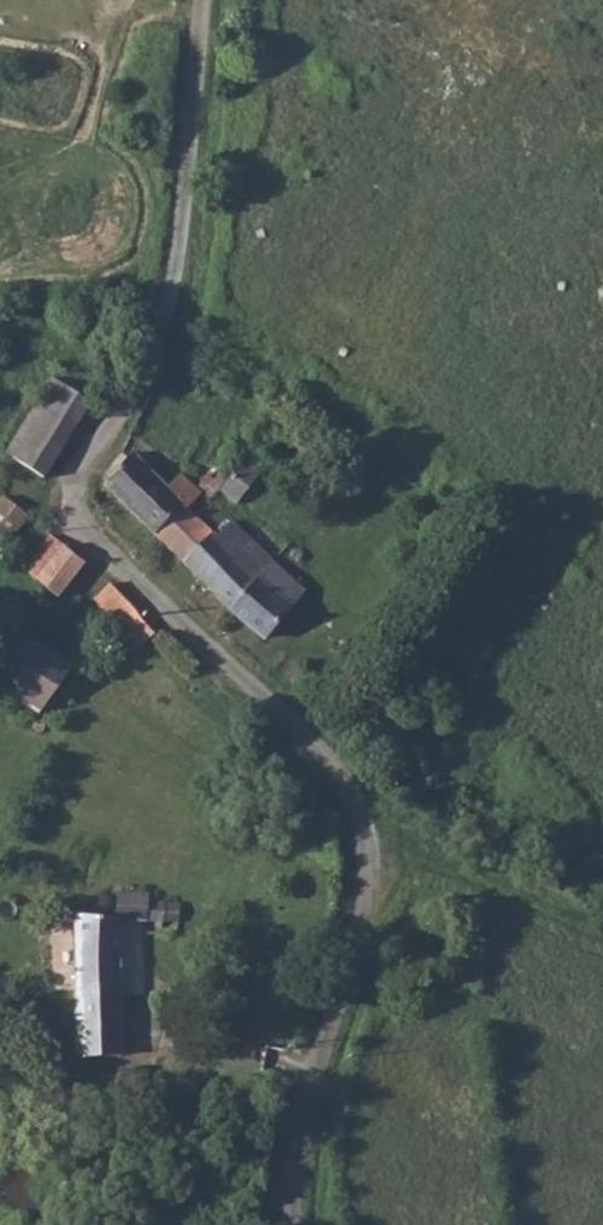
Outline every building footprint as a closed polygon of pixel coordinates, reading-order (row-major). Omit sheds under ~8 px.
[(21,424),(60,447),(92,401),(55,376),(21,424)] [(42,472),(60,447),(21,424),(4,447),(42,472)] [(267,466),(248,449),(221,483),(241,496),(267,466)] [(135,451),(120,453),(100,480),(181,559),(214,527),(197,512),(191,506),(203,493),(182,471),(168,482),(135,451)] [(0,497),(0,535),(9,541),(29,513),(0,497)] [(214,527),(181,559),(194,572),(229,605),(261,569),(214,527)] [(59,540),(48,532),(21,565),(21,566),(58,594),(84,559),(59,540)] [(229,605),(260,633),(292,598),(261,569),(229,605)] [(136,608),(107,579),(89,594),(118,628),(136,608)] [(136,608),(118,628),(136,649),(158,630),(151,623),(136,608)] [(2,624),(0,627),(0,690),(36,711),(64,661),(2,624)] [(116,888),(116,911),(179,914),(179,897),(151,896),(149,888),(116,888)] [(116,911),(71,908),(73,1021),(118,1019),(116,911)]
